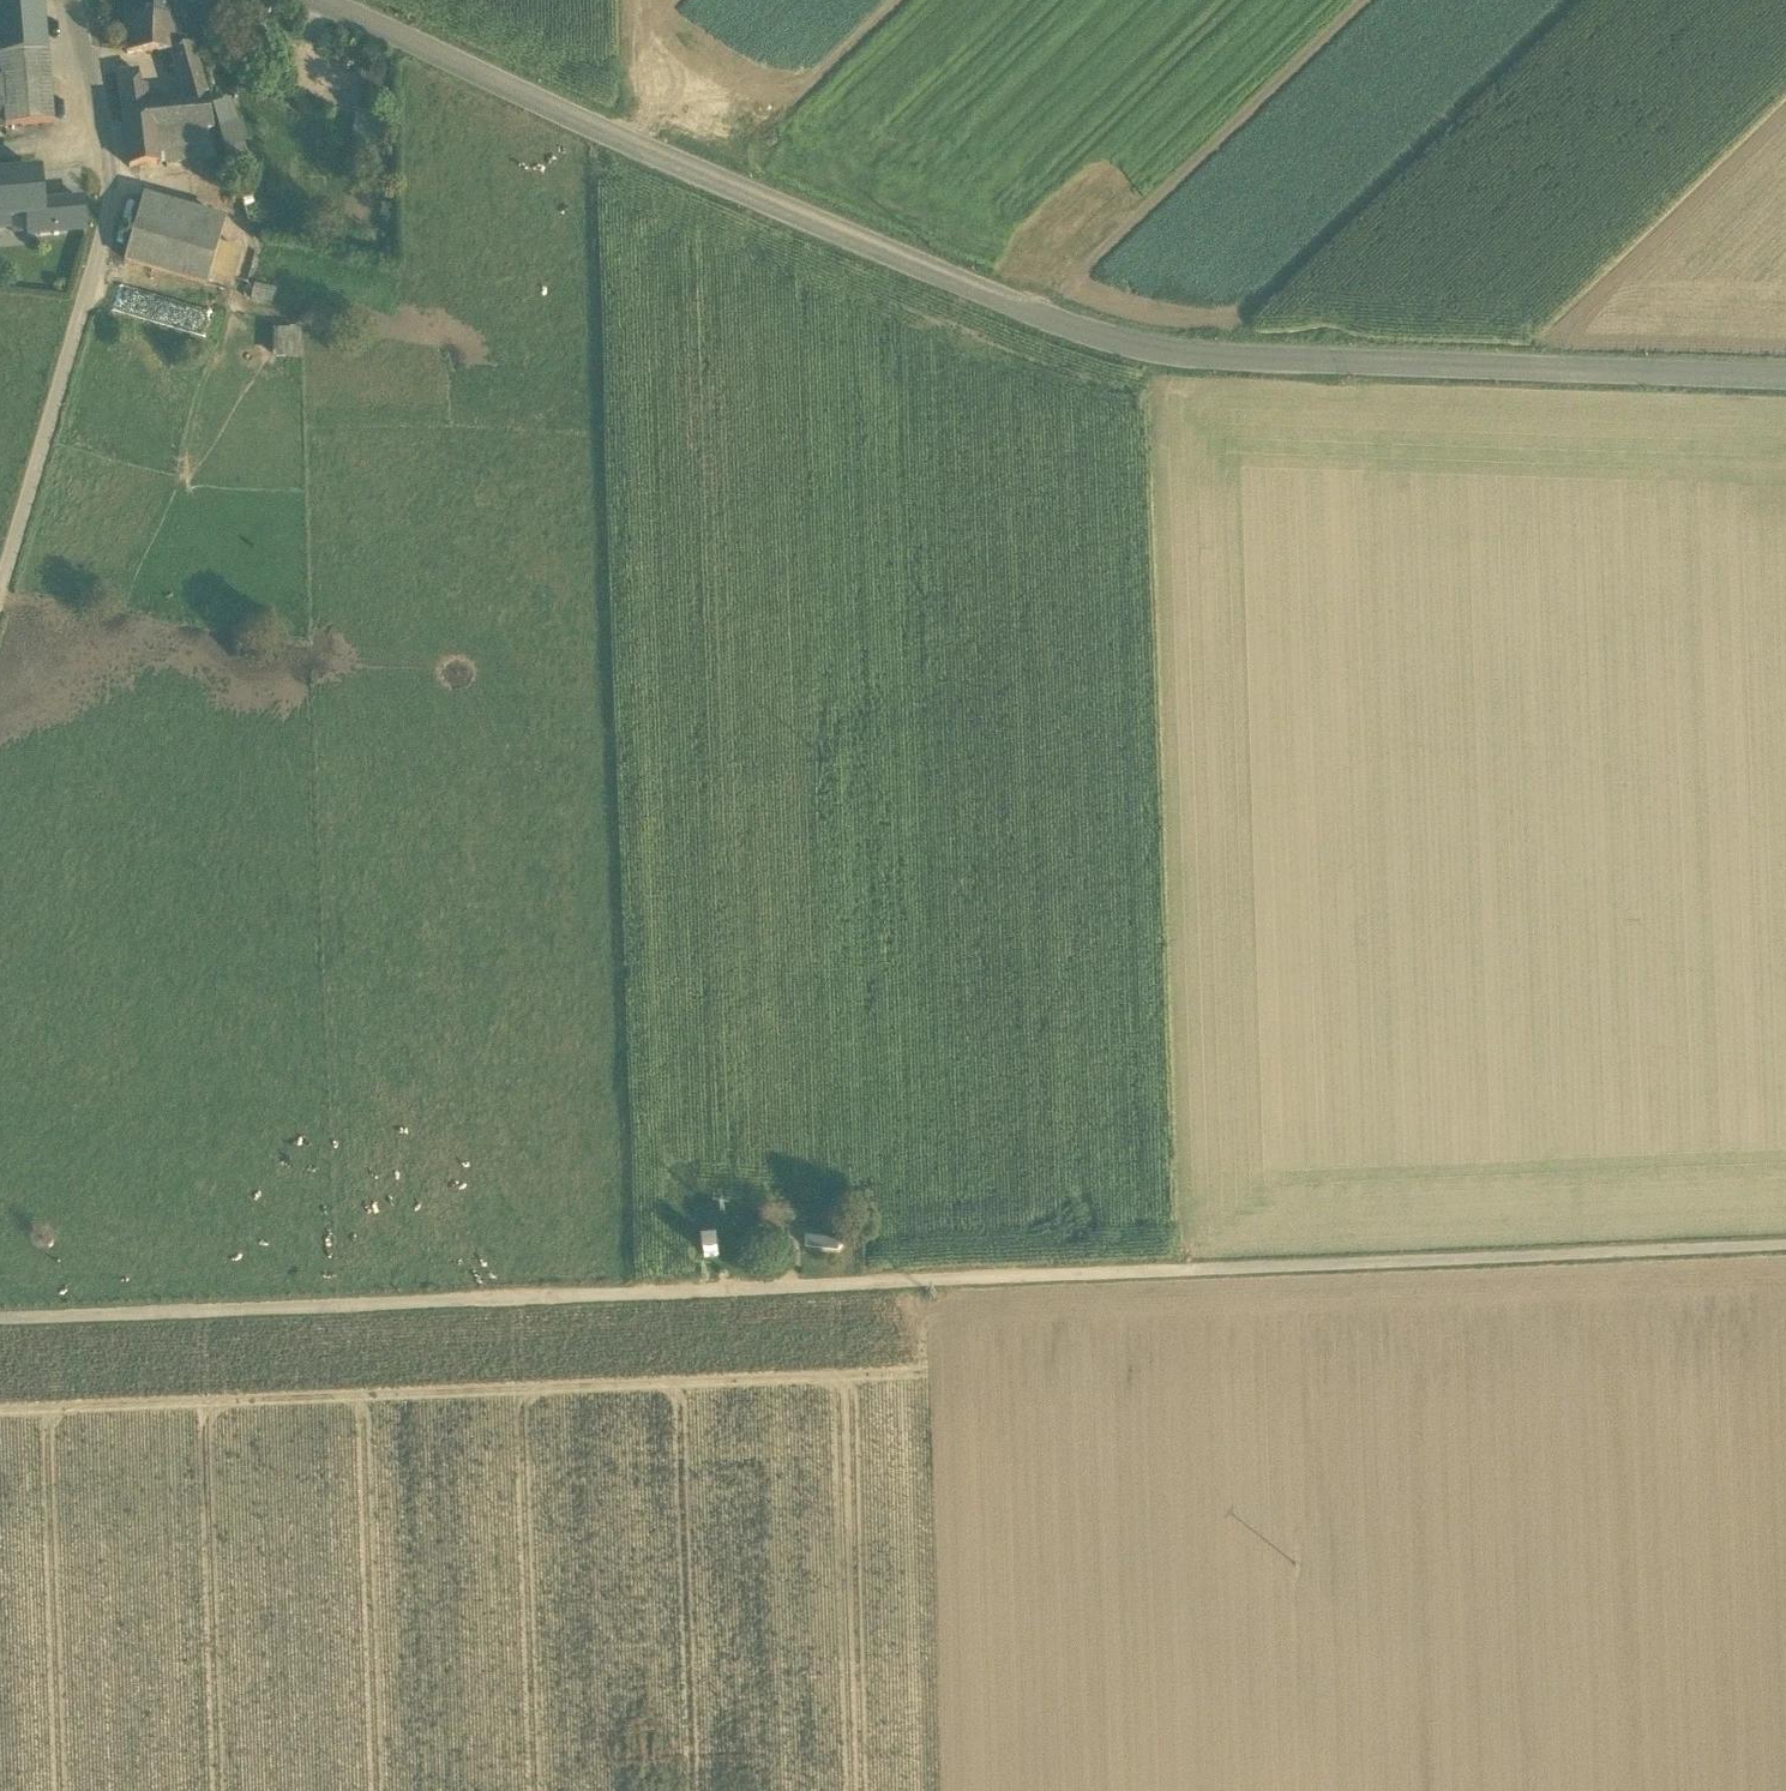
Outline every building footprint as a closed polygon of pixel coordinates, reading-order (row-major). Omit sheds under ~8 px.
[(45,52),(41,0),(0,0),(0,57),(45,52)] [(126,16),(180,17),(179,0),(126,0),(126,16)] [(245,17),(251,0),(196,0),(196,2),(245,17)] [(245,17),(266,23),(272,3),(262,0),(251,0),(245,17)] [(180,49),(180,46),(180,31),(180,17),(126,16),(127,50),(169,49),(180,49)] [(187,31),(180,31),(180,46),(190,43),(187,31)] [(169,49),(181,83),(200,77),(190,43),(180,46),(180,49),(169,49)] [(45,52),(0,57),(0,77),(2,77),(4,107),(6,126),(51,123),(45,52)] [(118,71),(122,102),(141,101),(138,70),(118,71)] [(181,83),(186,97),(205,96),(200,77),(181,83)] [(129,166),(160,162),(176,161),(173,131),(205,127),(213,126),(205,96),(186,97),(141,101),(122,102),(129,166)] [(230,99),(212,104),(219,127),(238,121),(230,99)] [(356,112),(355,112),(351,138),(376,141),(380,115),(356,112)] [(226,148),(244,142),(248,141),(242,120),(238,121),(219,127),(226,148)] [(213,159),(205,127),(173,131),(176,161),(160,162),(160,165),(213,159)] [(226,148),(230,163),(249,157),(244,142),(226,148)] [(42,215),(41,203),(40,187),(36,187),(35,172),(0,175),(0,218),(8,218),(26,216),(42,215)] [(82,199),(53,202),(56,232),(84,229),(82,199)] [(144,199),(132,237),(191,254),(202,215),(144,199)] [(42,215),(26,216),(28,234),(56,232),(53,202),(41,203),(42,215)] [(210,275),(211,276),(221,243),(227,223),(202,215),(191,254),(132,237),(126,259),(208,282),(210,275)] [(0,218),(0,228),(9,227),(8,218),(0,218)] [(241,249),(221,243),(211,276),(228,281),(241,249)] [(120,286),(113,307),(196,331),(202,310),(120,286)] [(806,1247),(838,1252),(842,1250),(844,1241),(838,1237),(808,1233),(806,1247)] [(703,1245),(705,1258),(709,1258),(718,1257),(717,1244),(703,1245)]
